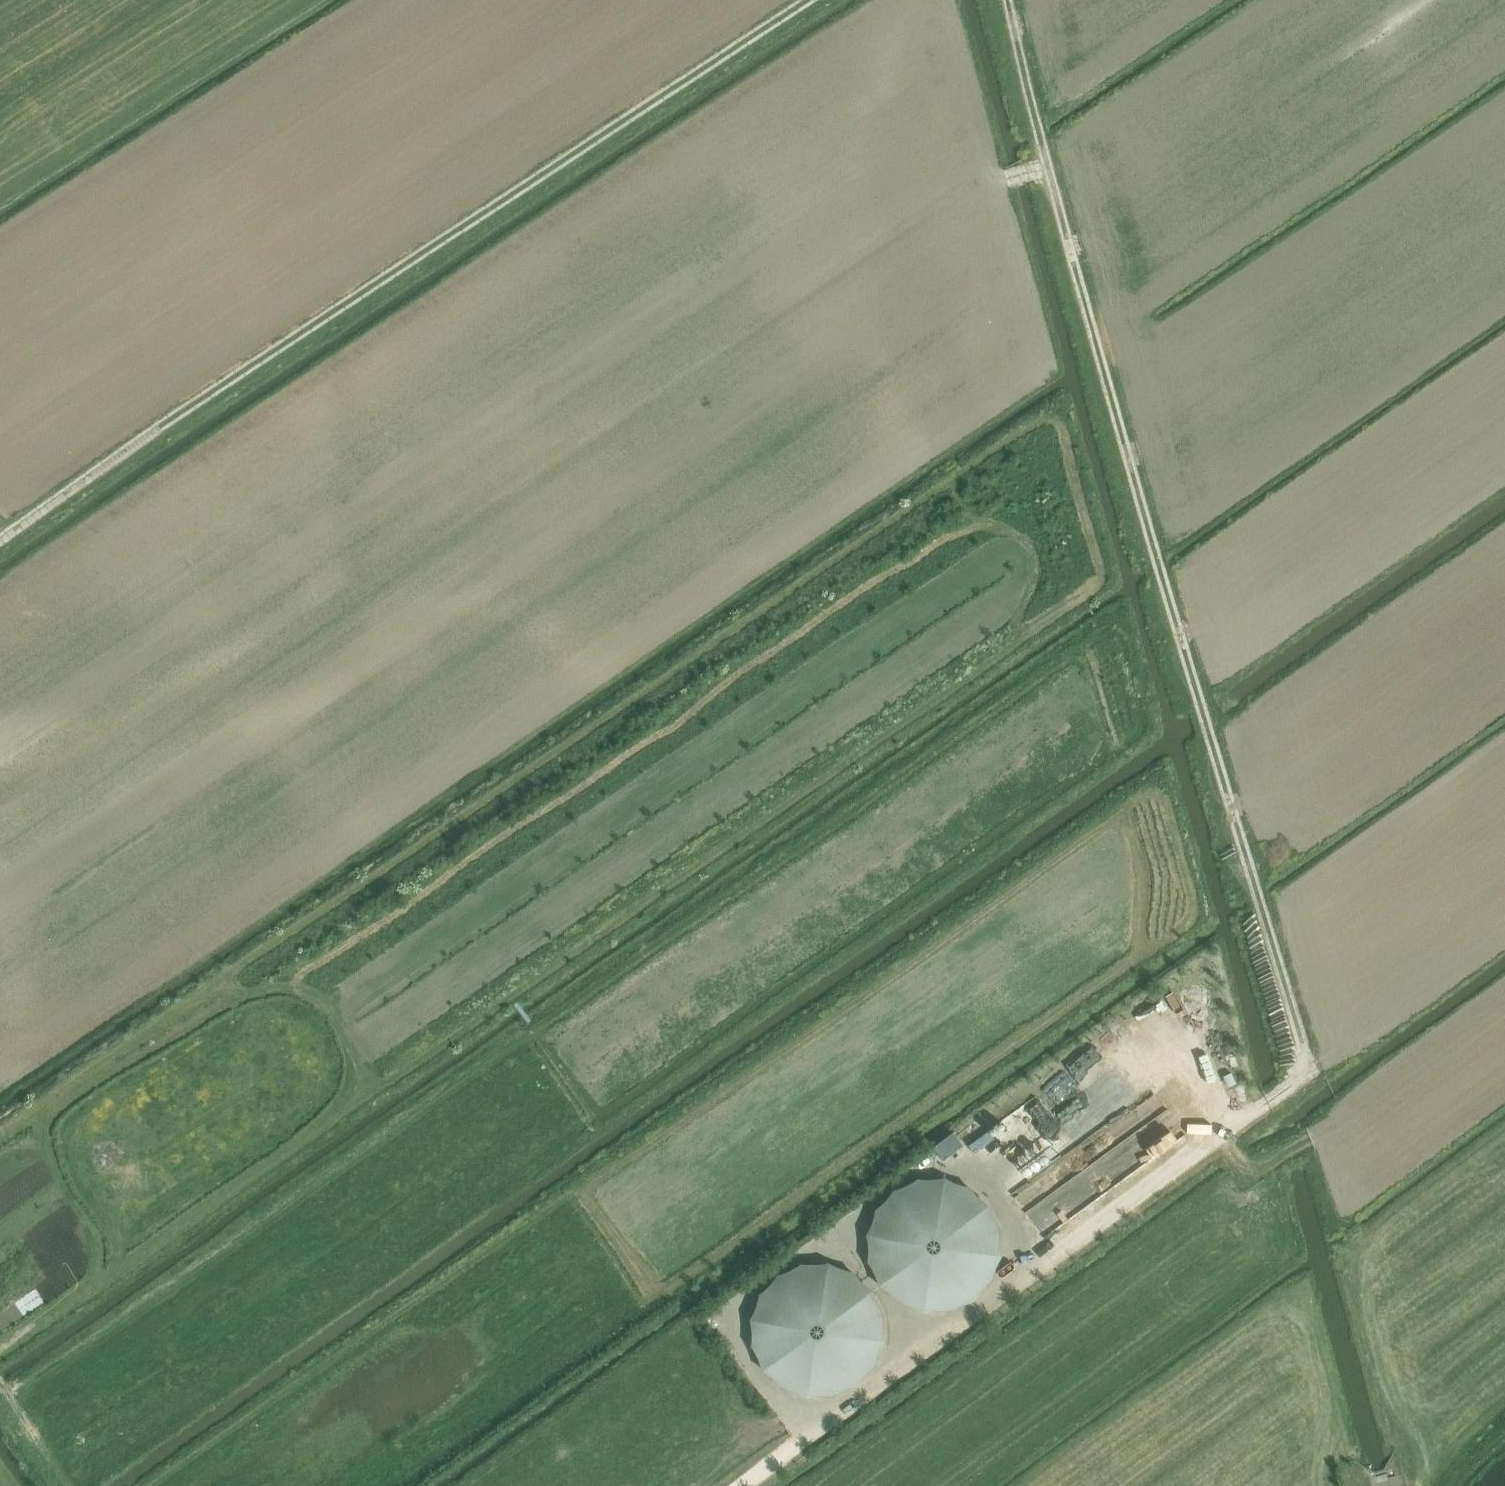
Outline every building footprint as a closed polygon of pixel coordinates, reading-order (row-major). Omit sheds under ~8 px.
[(957,1136),(937,1151),(944,1160),(964,1146),(957,1136)] [(929,1305),(985,1304),(1002,1247),(1001,1195),(944,1179),(896,1180),(889,1204),(879,1204),(874,1221),(876,1290),(929,1305)] [(815,1394),(845,1394),(882,1355),(887,1334),(887,1309),(879,1302),(879,1290),(855,1268),(827,1261),(803,1261),(794,1270),(785,1270),(761,1294),(754,1321),(755,1346),(763,1355),(764,1364),(788,1387),(815,1394)]
